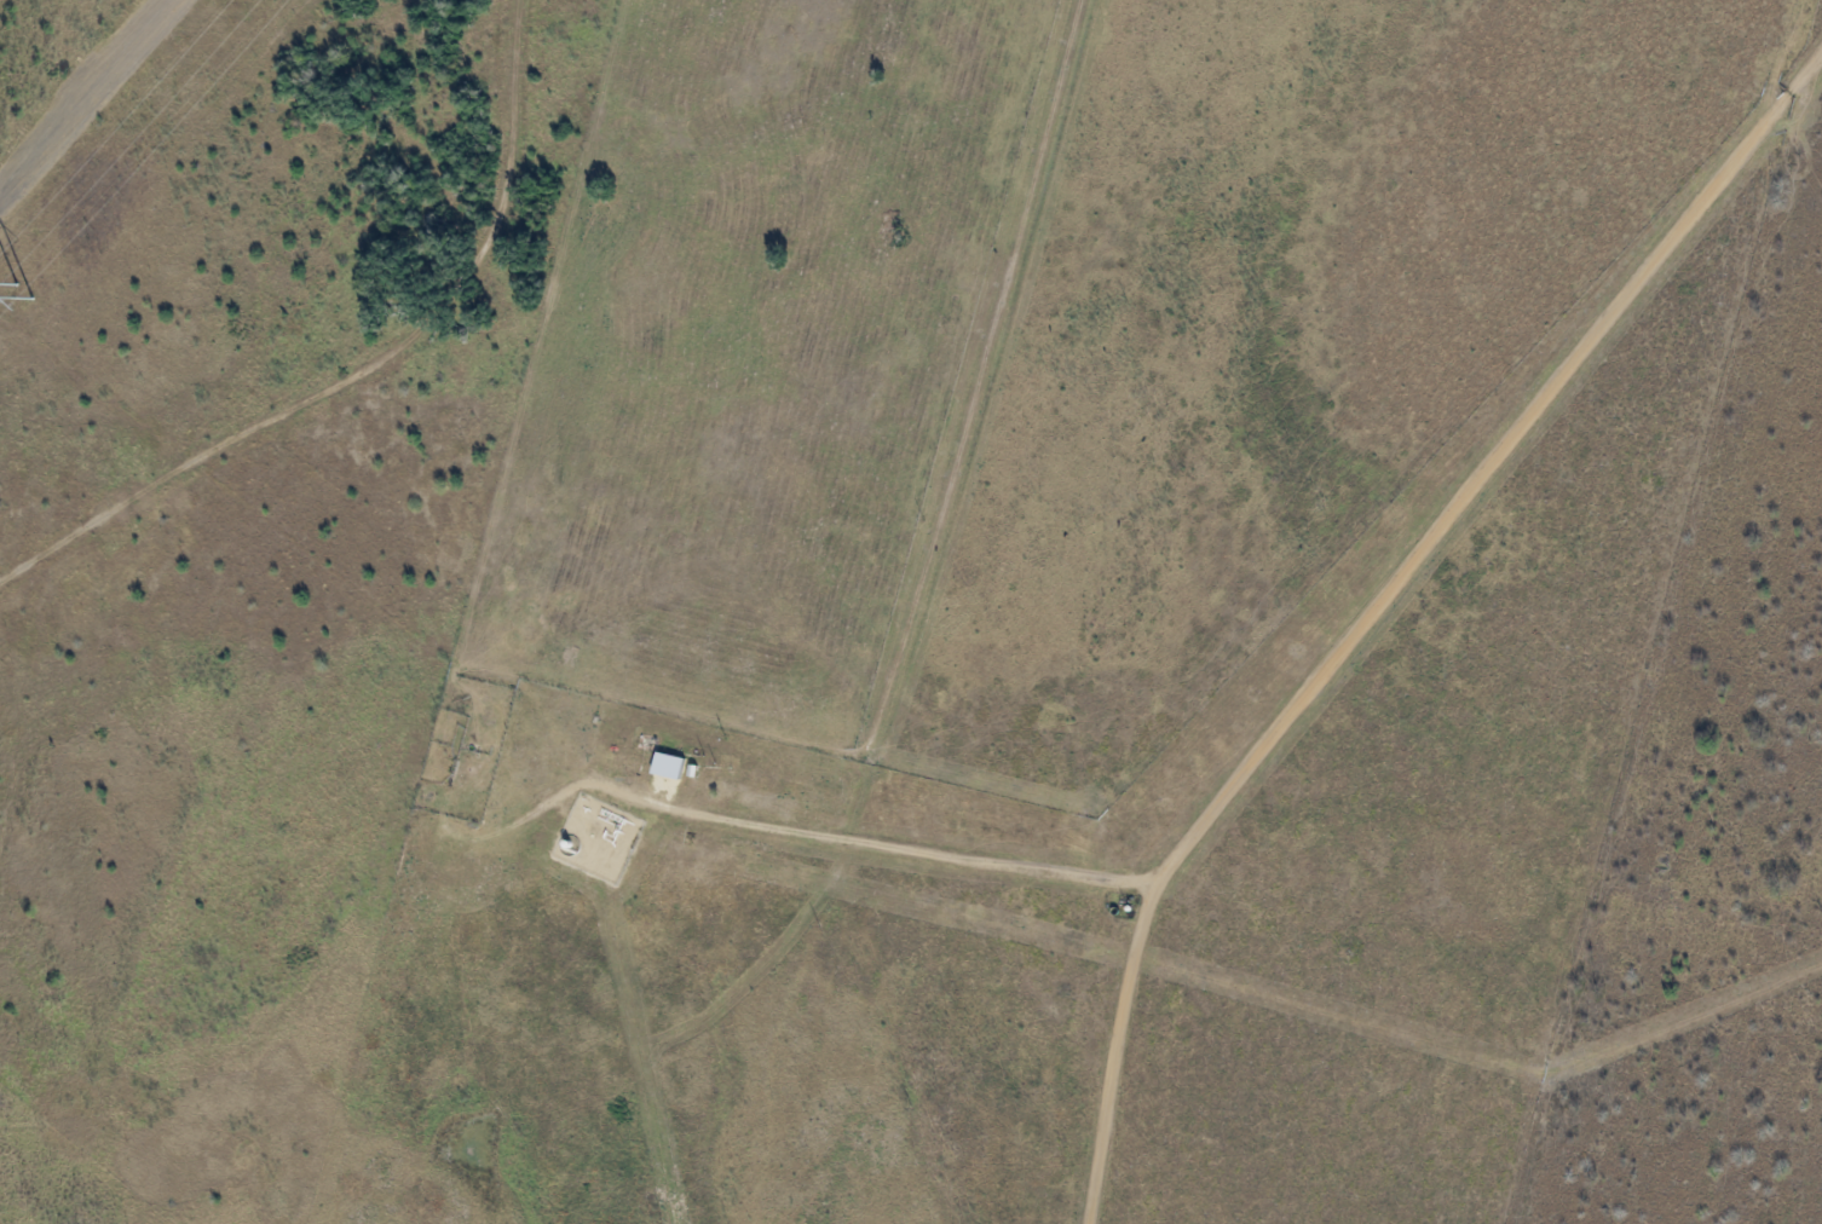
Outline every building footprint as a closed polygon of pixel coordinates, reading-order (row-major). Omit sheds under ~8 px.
[(697,763),(696,778),(705,779),(707,764),(697,763)] [(557,859),(590,789),(651,819),(617,888),(557,859)]
